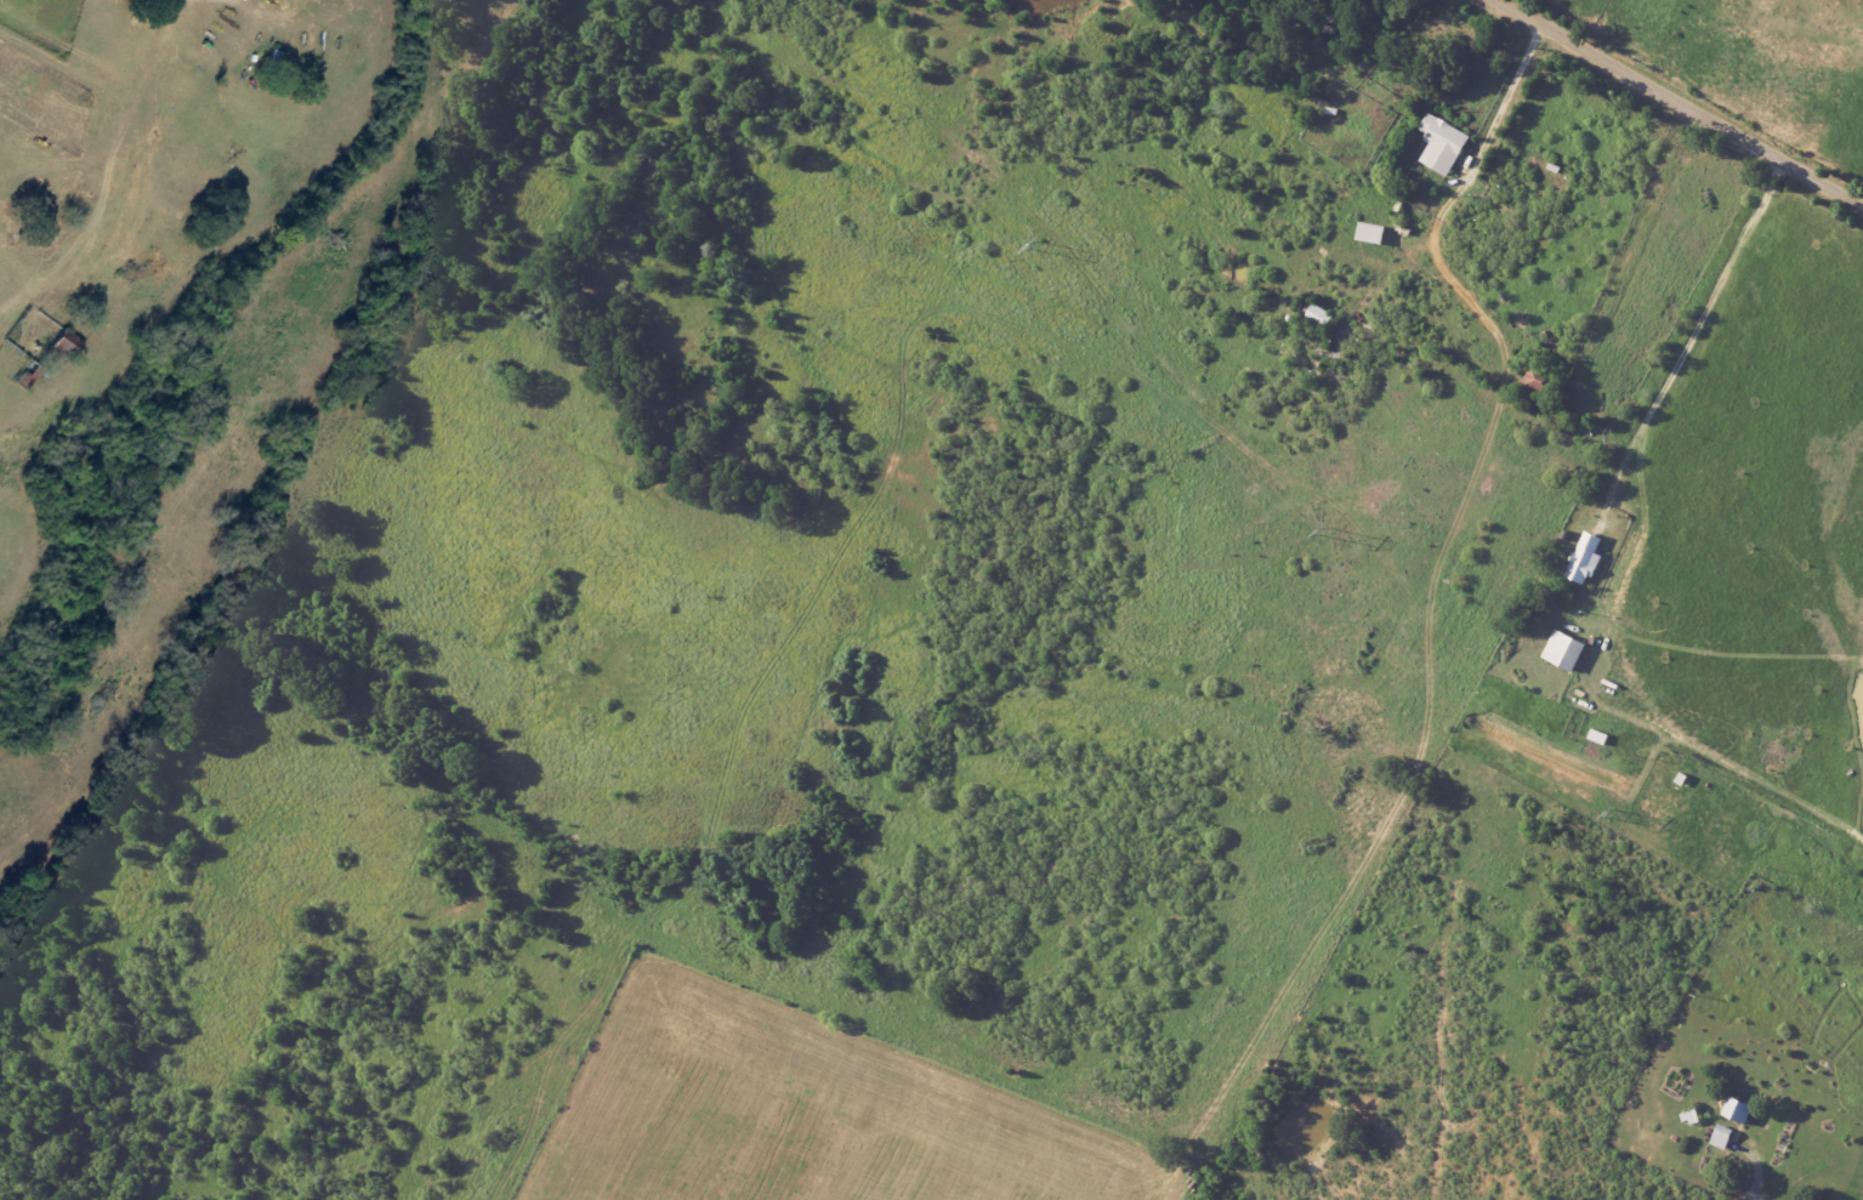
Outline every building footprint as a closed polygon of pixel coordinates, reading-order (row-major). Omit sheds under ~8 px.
[(1472,136),(1431,113),(1420,133),(1433,140),(1421,162),(1450,177),(1472,136)] [(1591,586),(1604,555),(1599,553),(1605,538),(1587,531),(1568,577),(1591,586)] [(1545,658),(1578,672),(1590,643),(1557,629),(1545,658)] [(1750,1123),(1756,1103),(1730,1096),(1725,1116),(1750,1123)] [(1727,1150),(1736,1131),(1721,1124),(1712,1144),(1727,1150)]
